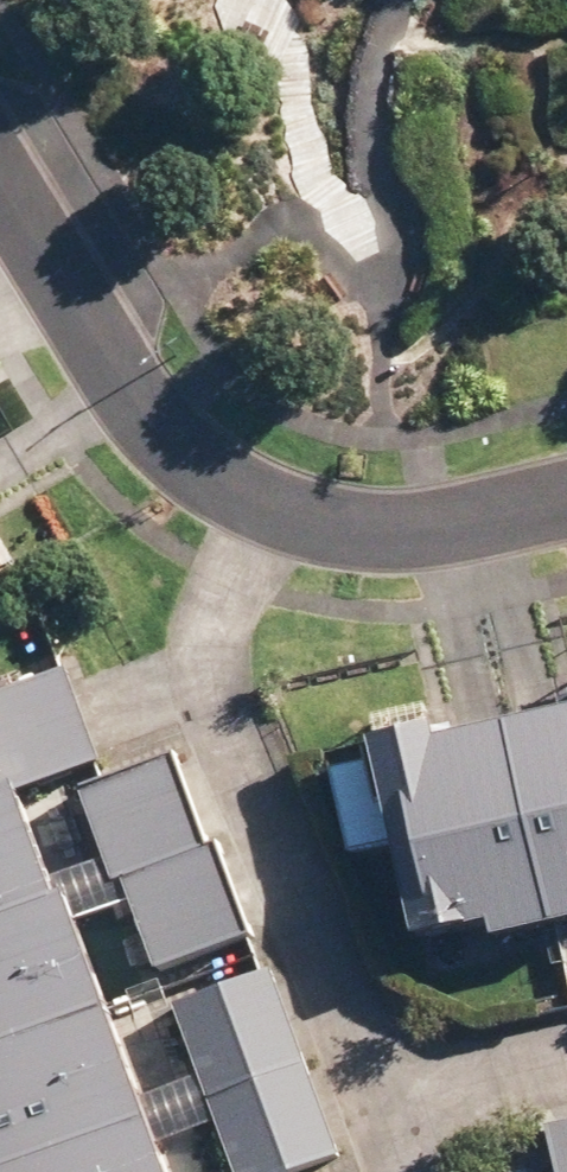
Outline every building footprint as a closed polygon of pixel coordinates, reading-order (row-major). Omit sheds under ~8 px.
[(47,577),(0,496),(0,602),(47,577)] [(13,1171),(209,1171),(49,797),(129,779),(83,678),(0,699),(0,1138),(13,1171)] [(392,733),(441,933),(512,916),(515,930),(566,917),(566,707),(544,712),(546,720),(468,739),(462,716),(392,733)] [(190,757),(97,794),(133,885),(142,881),(176,967),(268,930),(234,844),(226,848),(190,757)] [(184,1000),(247,1171),(303,1171),(355,1153),(285,963),(184,1000)]
